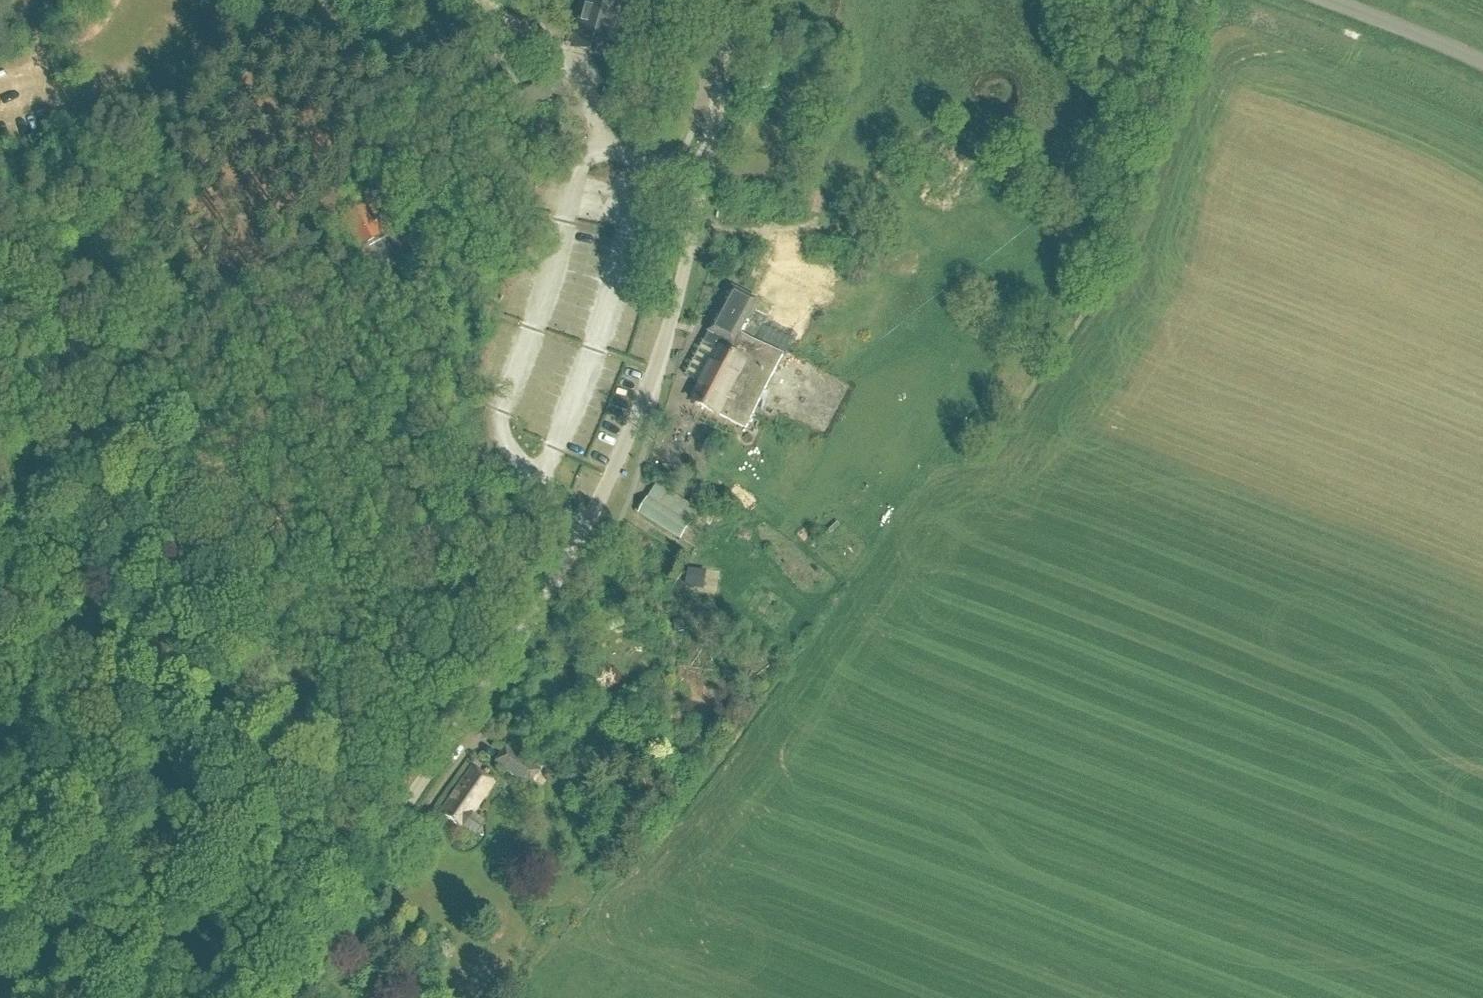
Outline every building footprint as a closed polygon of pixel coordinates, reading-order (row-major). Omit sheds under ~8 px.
[(629,0),(585,0),(583,7),(588,9),(579,39),(614,50),(629,0)] [(601,98),(606,104),(617,102),(618,94),(613,88),(604,90),(601,98)] [(355,250),(381,238),(368,210),(343,222),(355,250)] [(725,303),(687,378),(700,387),(692,402),(745,431),(785,358),(818,294),(773,278),(769,291),(783,297),(775,320),(764,340),(775,346),(772,351),(740,335),(750,316),(725,303)] [(648,502),(640,517),(697,550),(705,535),(648,502)] [(528,784),(539,768),(506,747),(496,763),(528,784)] [(459,827),(491,783),(473,770),(443,811),(446,812),(444,815),(459,827)]
